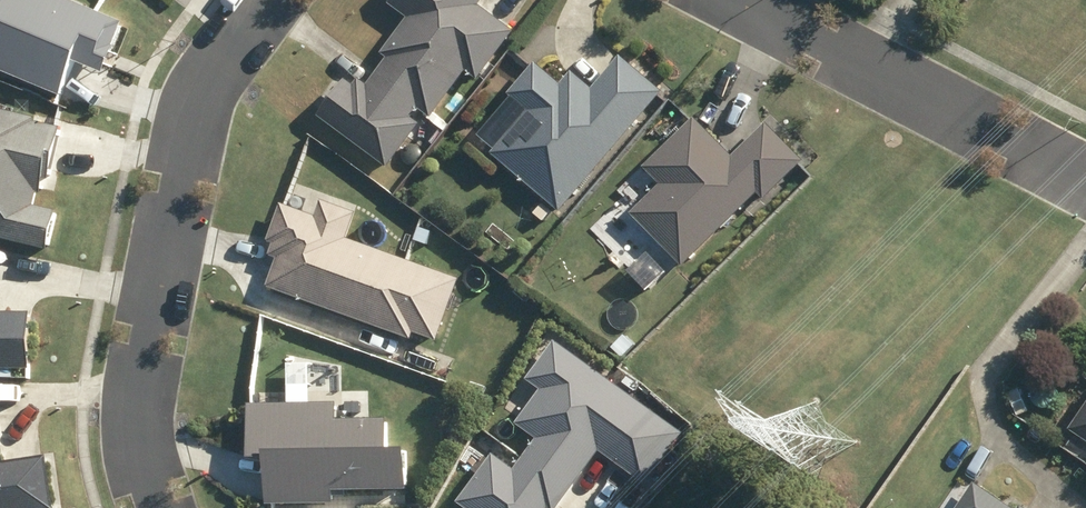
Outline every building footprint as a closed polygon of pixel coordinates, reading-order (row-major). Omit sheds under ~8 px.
[(60,93),(74,60),(102,71),(123,21),(71,0),(0,0),(0,69),(60,93)] [(325,114),(395,166),(428,122),(420,116),(427,107),(438,116),(473,70),(484,78),(521,30),(486,4),(488,0),(397,0),(395,2),(414,17),(388,52),(394,57),(375,83),(366,76),(361,84),(353,78),(325,114)] [(499,152),(568,210),(670,90),(627,55),(600,87),(579,70),(568,82),(542,61),(516,92),(535,109),(499,152)] [(56,249),(66,209),(43,203),(46,190),(54,192),(70,126),(42,119),(43,116),(0,106),(0,235),(56,249)] [(637,212),(690,265),(764,192),(771,199),(810,160),(773,122),(739,155),(701,116),(651,165),(668,182),(637,212)] [(284,257),(273,285),(419,337),(421,331),(445,339),(467,277),(355,237),(364,211),(329,198),(323,214),(288,202),(274,240),(280,242),(276,254),(284,257)] [(37,367),(37,311),(0,310),(0,367),(37,367)] [(465,499),(477,507),(555,507),(556,507),(564,507),(605,451),(648,486),(687,433),(564,338),(535,377),(549,387),(524,420),(545,437),(522,467),(502,451),(465,499)] [(275,455),(275,502),(342,501),(342,488),(418,487),(417,444),(397,444),(397,416),(345,417),(345,401),(256,402),(257,456),(275,455)] [(1077,428),(1085,434),(1085,415),(1077,428)] [(55,454),(10,460),(9,450),(0,451),(0,507),(63,507),(55,454)] [(981,481),(963,507),(1020,507),(981,481)]
